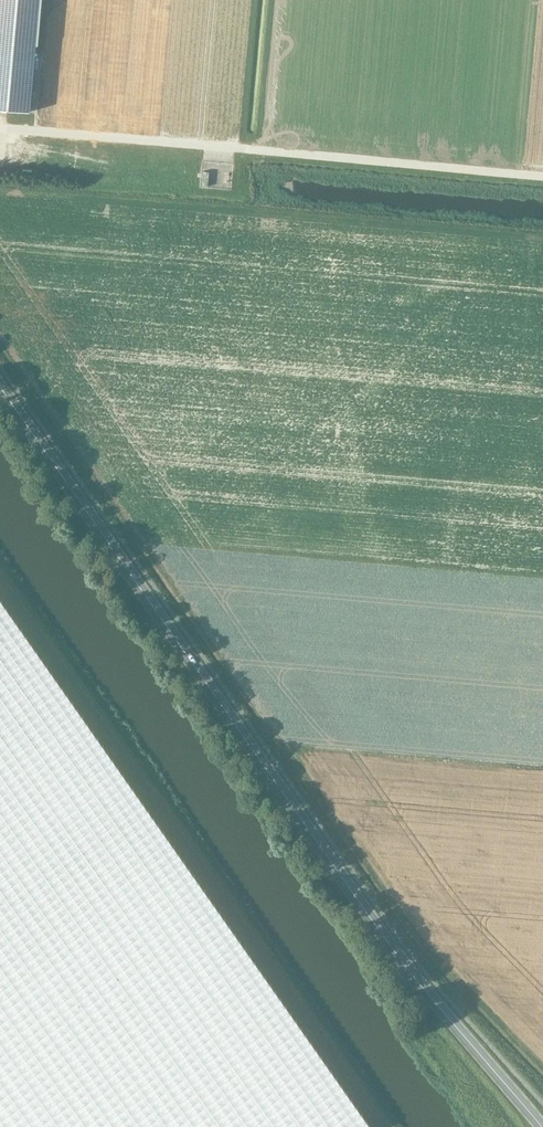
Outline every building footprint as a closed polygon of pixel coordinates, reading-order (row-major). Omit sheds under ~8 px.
[(30,112),(36,45),(38,45),(42,0),(0,0),(0,110),(30,112)] [(0,600),(0,1126),(370,1126),(0,600)]
